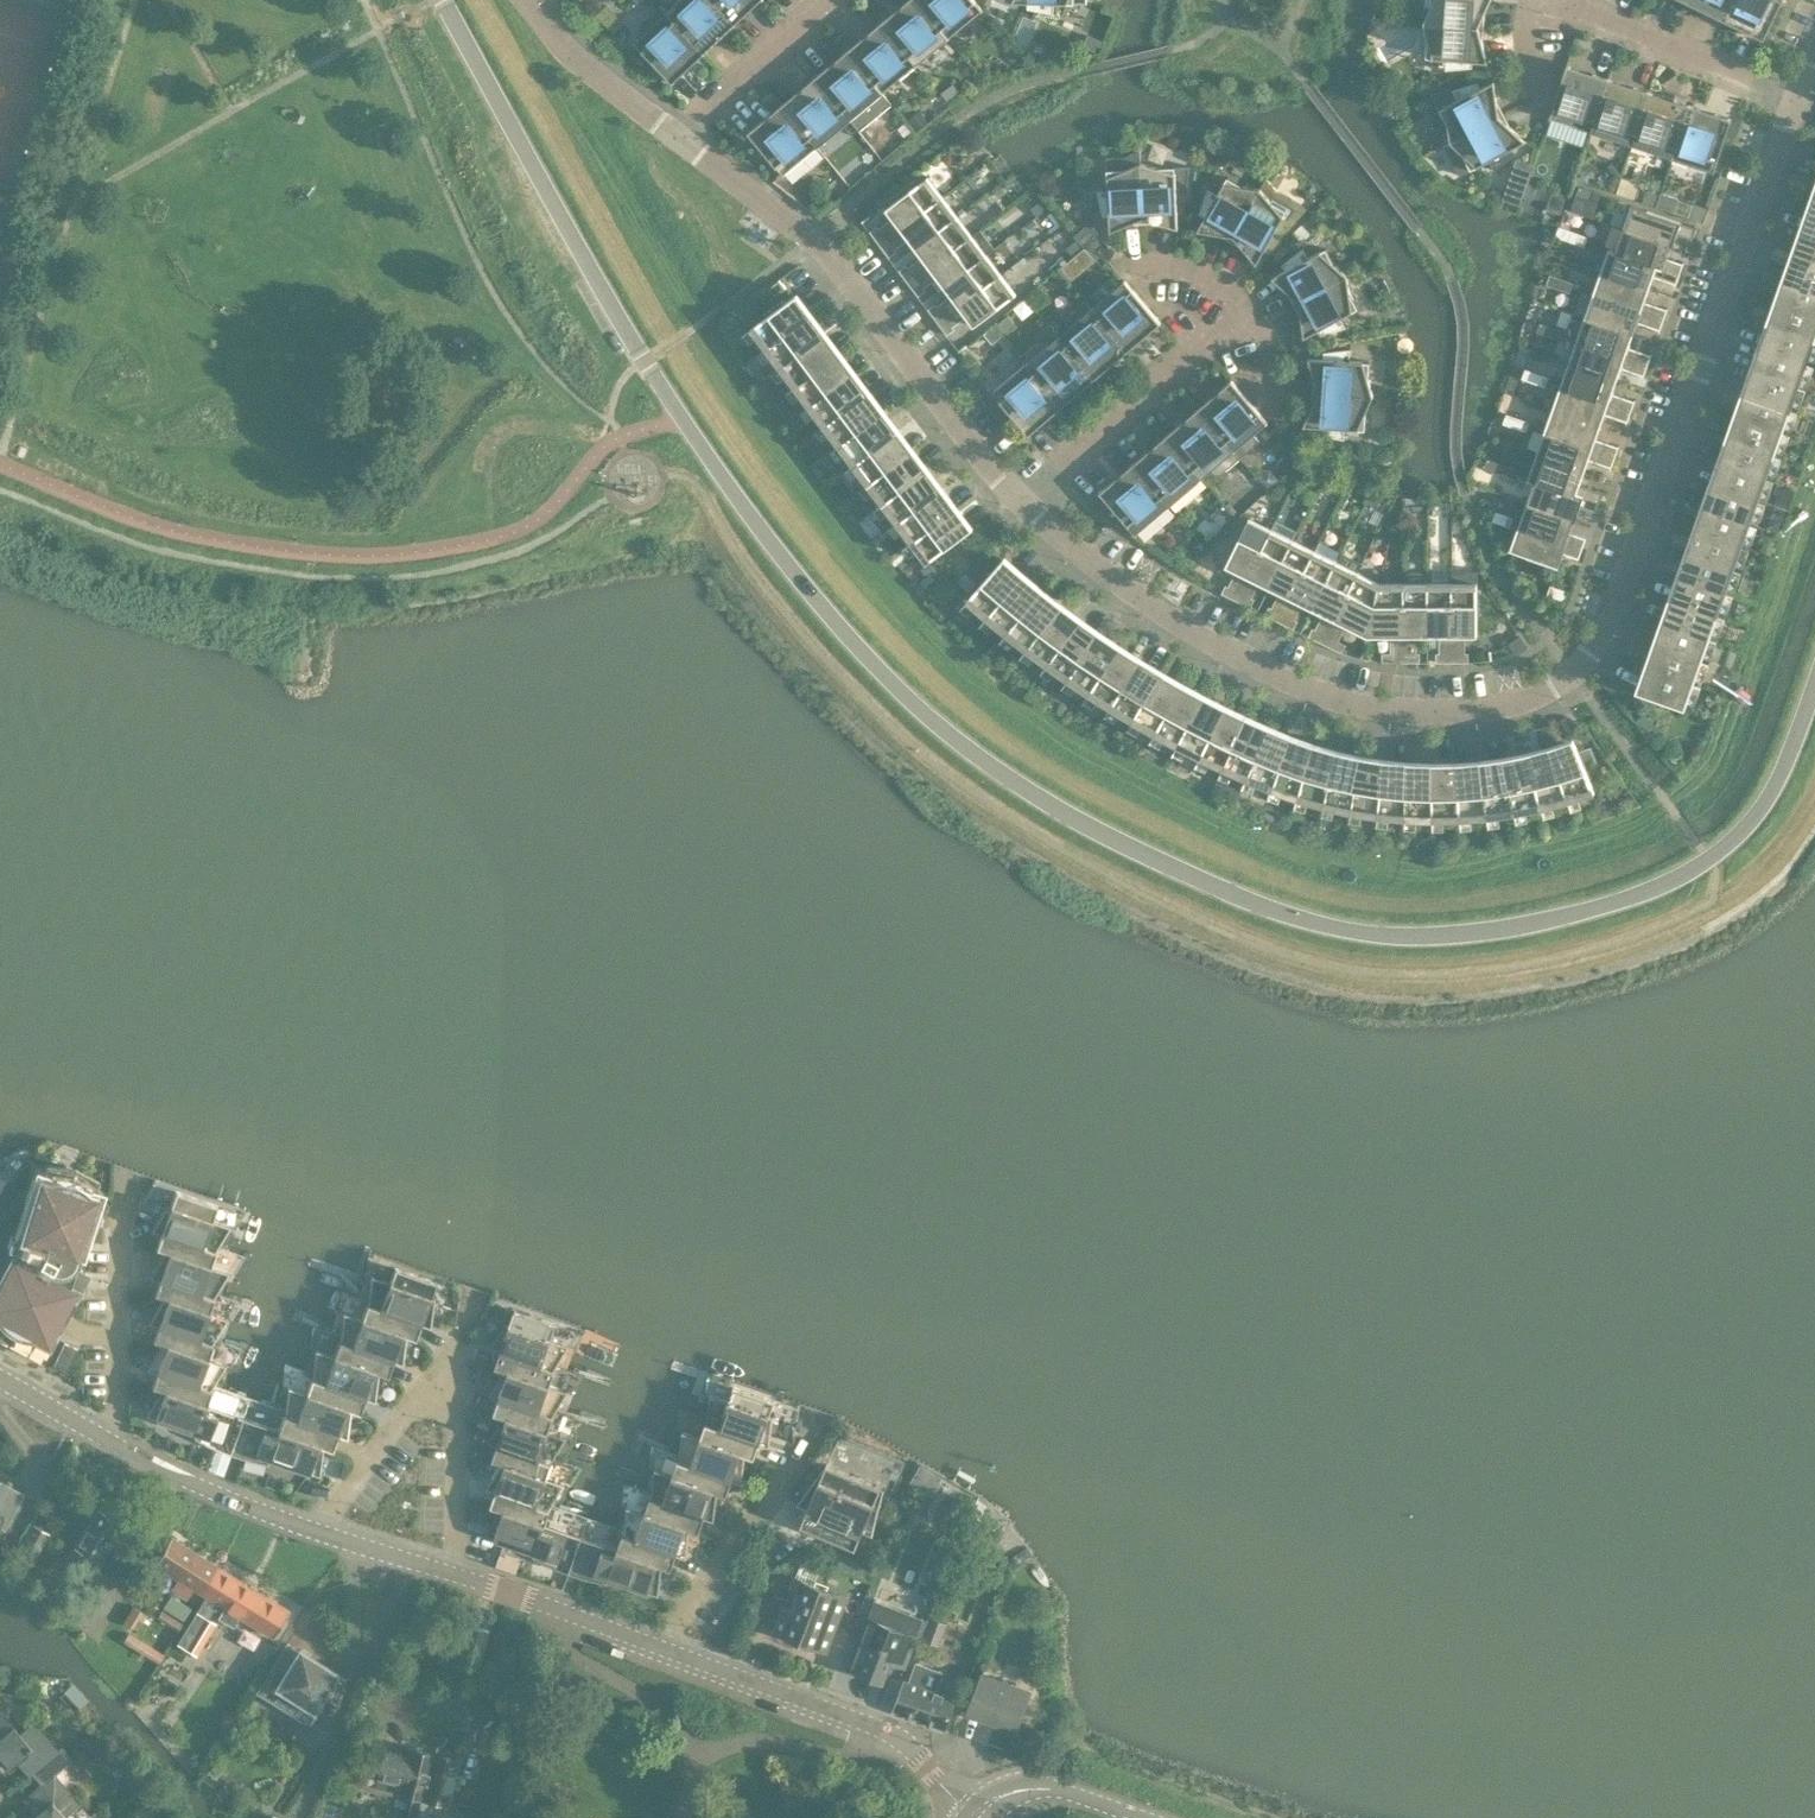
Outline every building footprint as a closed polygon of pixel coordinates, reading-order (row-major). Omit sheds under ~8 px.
[(705,53),(736,23),(714,0),(679,0),(667,12),(666,12),(705,53)] [(736,23),(760,0),(714,0),(736,23)] [(918,0),(907,0),(880,22),(916,65),(949,38),(918,0)] [(949,38),(983,9),(982,8),(975,0),(918,0),(949,38)] [(1012,1),(1036,2),(1036,10),(1054,13),(1054,2),(1086,3),(1086,0),(1013,0),(1012,1)] [(1423,22),(1484,27),(1485,12),(1491,0),(1431,0),(1430,7),(1423,22)] [(1724,20),(1733,0),(1686,0),(1685,1),(1724,20)] [(1724,20),(1763,39),(1782,0),(1733,0),(1724,20)] [(666,12),(667,12),(660,5),(645,19),(643,21),(642,23),(642,26),(642,28),(643,30),(645,32),(634,42),(672,83),(705,53),(666,12)] [(916,65),(880,22),(848,49),(883,92),(916,65)] [(1484,27),(1423,22),(1428,39),(1426,57),(1433,57),(1432,67),(1434,67),(1446,66),(1446,70),(1464,68),(1465,60),(1488,62),(1483,42),(1484,27)] [(1088,34),(1083,46),(1094,50),(1097,44),(1102,46),(1104,42),(1088,34)] [(883,92),(848,49),(815,77),(850,119),(883,92)] [(1552,118),(1547,134),(1583,146),(1588,130),(1591,131),(1608,78),(1567,64),(1549,117),(1552,118)] [(850,119),(815,77),(782,104),(817,147),(850,119)] [(1649,91),(1608,78),(1591,131),(1632,144),(1649,91)] [(1430,113),(1446,144),(1504,113),(1497,100),(1494,80),(1473,91),(1469,84),(1452,89),(1451,87),(1431,93),(1439,108),(1430,113)] [(954,84),(942,93),(949,102),(961,93),(954,84)] [(1672,157),(1690,105),(1649,91),(1632,144),(1672,157)] [(817,147),(782,104),(748,132),(783,175),(817,147)] [(1731,118),(1690,105),(1672,157),(1714,171),(1731,118)] [(919,110),(909,119),(917,128),(927,120),(919,110)] [(1504,113),(1446,144),(1461,174),(1489,160),(1494,170),(1508,158),(1505,151),(1526,140),(1511,127),(1504,113)] [(1108,189),(1097,190),(1101,208),(1109,208),(1110,231),(1129,223),(1144,223),(1141,162),(1140,150),(1125,157),(1106,158),(1107,169),(1108,189)] [(1533,164),(1522,160),(1518,173),(1529,176),(1533,164)] [(1141,162),(1144,223),(1158,222),(1178,228),(1177,204),(1185,204),(1190,165),(1157,167),(1141,162)] [(879,244),(943,196),(928,175),(885,207),(896,221),(882,232),(877,225),(870,231),(879,244)] [(1217,233),(1230,241),(1260,187),(1243,185),(1227,176),(1217,193),(1208,188),(1202,205),(1208,209),(1197,230),(1217,233)] [(1262,190),(1260,187),(1230,241),(1243,248),(1256,263),(1268,243),(1275,247),(1308,207),(1278,190),(1268,179),(1262,190)] [(1537,185),(1528,182),(1523,196),(1532,199),(1537,185)] [(1814,185),(1806,208),(1814,211),(1814,185)] [(1593,202),(1597,192),(1579,186),(1576,195),(1593,202)] [(1646,190),(1642,202),(1656,206),(1659,194),(1646,190)] [(905,234),(915,247),(958,215),(943,196),(879,244),(889,257),(897,251),(892,244),(905,234)] [(1040,200),(1030,208),(1036,216),(1046,208),(1040,200)] [(1694,203),(1688,218),(1701,222),(1706,208),(1694,203)] [(1624,228),(1672,245),(1676,233),(1692,239),(1696,228),(1680,222),(1680,221),(1647,209),(1647,210),(1632,205),(1624,228)] [(1798,231),(1814,237),(1814,211),(1806,208),(1798,231)] [(899,270),(908,282),(972,234),(958,215),(915,247),(925,260),(911,270),(906,264),(899,270)] [(1087,219),(1073,231),(1075,234),(1074,235),(1084,248),(1097,237),(1097,236),(1099,234),(1087,219)] [(1302,224),(1293,233),(1298,237),(1307,228),(1302,224)] [(1556,235),(1567,239),(1571,230),(1559,225),(1556,235)] [(1307,228),(1298,237),(1302,242),(1311,233),(1307,228)] [(1672,245),(1624,228),(1616,250),(1609,247),(1609,249),(1680,274),(1684,263),(1667,257),(1672,245)] [(972,234),(908,282),(918,295),(926,290),(921,283),(934,273),(944,286),(987,254),(995,248),(980,229),(972,234)] [(1588,236),(1571,230),(1567,239),(1584,246),(1588,236)] [(1798,231),(1789,254),(1814,263),(1814,237),(1798,231)] [(1076,240),(1066,248),(1072,255),(1082,247),(1076,240)] [(1294,303),(1347,275),(1334,263),(1326,247),(1308,257),(1303,247),(1288,258),(1292,265),(1271,277),(1287,290),(1294,303)] [(1680,274),(1609,249),(1601,271),(1649,288),(1653,276),(1676,285),(1680,274)] [(928,308),(937,321),(1001,273),(987,254),(944,286),(954,299),(940,309),(935,303),(928,308)] [(1781,276),(1814,288),(1814,263),(1789,254),(1781,276)] [(1068,261),(1059,269),(1070,281),(1079,274),(1068,261)] [(1371,265),(1364,269),(1367,274),(1371,275),(1376,273),(1371,265)] [(1649,288),(1601,271),(1593,294),(1664,319),(1667,309),(1645,301),(1649,288)] [(1017,294),(1001,273),(937,321),(947,334),(955,328),(950,322),(964,311),(974,326),(1017,294)] [(1546,284),(1558,288),(1562,278),(1550,274),(1546,284)] [(1347,275),(1294,303),(1301,317),(1304,337),(1325,326),(1328,333),(1346,327),(1341,317),(1358,307),(1350,292),(1347,275)] [(1781,276),(1773,299),(1814,314),(1814,288),(1781,276)] [(1573,282),(1562,278),(1558,288),(1570,292),(1573,282)] [(1085,301),(1127,351),(1161,322),(1125,280),(1092,308),(1086,301),(1085,301)] [(751,326),(767,346),(813,311),(798,291),(751,326)] [(1581,291),(1573,313),(1585,317),(1633,334),(1637,322),(1660,330),(1664,319),(1593,294),(1593,295),(1581,291)] [(1765,322),(1814,340),(1814,338),(1814,314),(1773,299),(1765,322)] [(1127,351),(1085,301),(1071,313),(1069,315),(1068,317),(1067,320),(1067,322),(1068,325),(1070,327),(1059,336),(1095,378),(1127,351)] [(767,346),(781,365),(828,330),(813,311),(767,346)] [(1008,315),(997,324),(1003,331),(1014,322),(1008,315)] [(1577,340),(1647,365),(1651,355),(1628,346),(1633,334),(1585,317),(1577,340)] [(1536,331),(1548,335),(1551,326),(1540,322),(1536,331)] [(1806,363),(1814,340),(1765,322),(1757,345),(1806,363)] [(994,325),(984,334),(992,344),(1002,335),(994,325)] [(1563,330),(1551,326),(1548,335),(1560,339),(1563,330)] [(781,365),(796,385),(842,350),(828,330),(781,365)] [(1020,356),(1026,363),(1062,406),(1095,378),(1059,336),(1048,345),(1046,343),(1044,341),(1042,341),(1039,341),(1036,343),(1034,344),(1020,356)] [(1569,363),(1616,380),(1621,368),(1644,376),(1647,365),(1577,340),(1569,363)] [(1757,345),(1749,368),(1798,386),(1806,363),(1757,345)] [(1314,376),(1313,391),(1373,395),(1369,379),(1370,361),(1350,360),(1350,348),(1332,350),(1332,358),(1308,357),(1314,376)] [(796,385),(810,404),(857,369),(842,350),(796,385)] [(1062,406),(1026,363),(993,392),(1029,434),(1062,406)] [(1631,411),(1635,400),(1612,392),(1616,380),(1569,363),(1560,386),(1631,411)] [(1522,378),(1533,382),(1537,372),(1525,368),(1522,378)] [(1790,408),(1798,386),(1749,368),(1741,391),(1790,408)] [(810,404),(825,424),(871,389),(857,369),(810,404)] [(1548,376),(1537,372),(1533,382),(1545,386),(1548,376)] [(1231,379),(1198,407),(1240,457),(1256,443),(1258,441),(1259,438),(1259,435),(1257,433),(1256,431),(1267,421),(1231,379)] [(1552,409),(1600,426),(1605,413),(1628,421),(1631,411),(1560,386),(1552,409)] [(825,424),(839,443),(886,408),(871,389),(825,424)] [(1373,395),(1313,391),(1312,406),(1303,425),(1327,426),(1326,434),(1344,439),(1345,428),(1365,429),(1366,411),(1373,395)] [(1741,391),(1733,414),(1782,431),(1790,408),(1741,391)] [(1165,435),(1201,477),(1212,468),(1214,470),(1216,472),(1219,473),(1222,472),(1224,471),(1240,457),(1198,407),(1165,435)] [(839,443),(854,463),(901,428),(886,408),(839,443)] [(1544,432),(1615,457),(1619,446),(1596,438),(1600,426),(1552,409),(1544,432)] [(1503,423),(1515,427),(1518,417),(1506,413),(1503,423)] [(1725,437),(1774,454),(1782,431),(1733,414),(1725,437)] [(1530,421),(1518,417),(1515,427),(1526,431),(1530,421)] [(854,463),(869,482),(915,447),(901,428),(854,463)] [(1536,455),(1584,472),(1588,459),(1611,468),(1615,457),(1544,432),(1536,455)] [(1133,463),(1169,505),(1201,477),(1165,435),(1133,463)] [(1725,437),(1717,459),(1766,477),(1774,454),(1725,437)] [(869,482),(883,501),(930,466),(915,447),(869,482)] [(1528,477),(1599,503),(1603,492),(1580,484),(1584,472),(1536,455),(1528,477)] [(1484,467),(1501,474),(1505,464),(1487,457),(1484,467)] [(1758,500),(1766,477),(1717,459),(1709,482),(1758,500)] [(1169,505),(1133,463),(1099,491),(1135,534),(1169,505)] [(1516,468),(1505,464),(1501,474),(1513,478),(1516,468)] [(883,501),(898,521),(944,486),(930,466),(883,501)] [(1266,472),(1260,478),(1268,487),(1278,479),(1272,472),(1266,472)] [(1527,503),(1575,520),(1579,508),(1595,513),(1599,503),(1528,477),(1528,479),(1534,481),(1527,503)] [(1709,482),(1700,505),(1750,523),(1758,500),(1709,482)] [(898,521),(912,540),(959,505),(944,486),(898,521)] [(1372,490),(1366,503),(1375,507),(1381,494),(1372,490)] [(1518,525),(1583,548),(1587,537),(1570,532),(1575,520),(1527,503),(1518,525)] [(974,526),(959,505),(912,540),(928,560),(974,526)] [(1742,546),(1750,523),(1700,505),(1692,528),(1742,546)] [(1510,526),(1513,517),(1496,510),(1492,520),(1510,526)] [(1236,600),(1275,519),(1271,528),(1249,517),(1225,564),(1241,572),(1233,588),(1226,584),(1221,593),(1236,600)] [(1297,530),(1275,519),(1236,600),(1250,607),(1254,598),(1247,595),(1255,579),(1269,586),(1297,530)] [(1583,548),(1518,525),(1510,549),(1527,555),(1527,556),(1558,567),(1563,553),(1579,559),(1583,548)] [(1692,528),(1684,551),(1733,569),(1742,546),(1692,528)] [(1265,614),(1279,621),(1315,549),(1293,539),(1297,530),(1269,586),(1284,594),(1276,609),(1269,605),(1265,614)] [(1315,550),(1315,549),(1279,621),(1294,628),(1298,620),(1290,616),(1298,601),(1313,608),(1341,552),(1319,541),(1315,550)] [(1180,544),(1170,552),(1182,567),(1192,558),(1180,544)] [(1684,551),(1676,574),(1725,591),(1733,569),(1684,551)] [(1312,627),(1308,636),(1323,643),(1358,571),(1362,562),(1341,552),(1313,608),(1327,615),(1320,631),(1312,627)] [(967,598),(988,615),(1025,570),(1005,554),(967,598)] [(1007,631),(1043,586),(1025,570),(988,615),(1007,631)] [(1452,570),(1452,582),(1452,662),(1468,662),(1468,652),(1460,652),(1460,635),(1477,635),(1477,570),(1452,570)] [(1380,582),(1358,571),(1323,643),(1332,647),(1342,652),(1346,644),(1334,638),(1341,622),(1367,635),(1380,582)] [(965,572),(958,581),(968,591),(976,581),(965,572)] [(1405,581),(1404,582),(1403,662),(1420,662),(1420,652),(1411,652),(1411,635),(1428,635),(1428,582),(1426,581),(1426,578),(1425,574),(1420,572),(1411,572),(1407,574),(1405,578),(1405,581)] [(1676,574),(1668,597),(1717,614),(1725,591),(1676,574)] [(1403,662),(1404,582),(1380,582),(1367,635),(1396,635),(1396,652),(1382,652),(1382,661),(1393,662),(1403,662)] [(1452,662),(1452,582),(1428,582),(1428,635),(1444,635),(1444,652),(1436,652),(1436,662),(1452,662)] [(1563,603),(1568,590),(1550,584),(1546,597),(1563,603)] [(1027,647),(1062,601),(1043,586),(1007,631),(1027,647)] [(1668,597),(1660,620),(1709,637),(1717,614),(1668,597)] [(1048,662),(1081,615),(1062,601),(1027,647),(1048,662)] [(1068,677),(1101,629),(1081,615),(1048,662),(1068,677)] [(1660,620),(1652,643),(1701,660),(1709,637),(1660,620)] [(1090,691),(1121,642),(1101,629),(1068,677),(1090,691)] [(1510,643),(1517,654),(1528,646),(1520,636),(1510,643)] [(1111,705),(1141,655),(1121,642),(1090,691),(1111,705)] [(1652,643),(1644,665),(1693,683),(1701,660),(1652,643)] [(1133,718),(1162,668),(1141,655),(1111,705),(1133,718)] [(1685,707),(1693,683),(1644,665),(1635,689),(1685,707)] [(1155,731),(1183,680),(1162,668),(1133,718),(1155,731)] [(1178,743),(1204,691),(1183,680),(1155,731),(1178,743)] [(1201,755),(1226,702),(1204,691),(1178,743),(1201,755)] [(1224,766),(1248,713),(1226,702),(1201,755),(1224,766)] [(1247,776),(1270,723),(1248,713),(1224,766),(1247,776)] [(1644,713),(1635,720),(1645,732),(1654,726),(1644,713)] [(1272,787),(1292,732),(1270,723),(1247,776),(1272,787)] [(1297,795),(1314,740),(1292,732),(1272,787),(1297,795)] [(1550,743),(1569,798),(1595,790),(1574,735),(1550,743)] [(1324,803),(1337,747),(1314,740),(1297,795),(1324,803)] [(1569,798),(1550,743),(1527,749),(1542,806),(1569,798)] [(1595,760),(1590,746),(1581,750),(1586,763),(1595,760)] [(1353,810),(1360,752),(1337,747),(1324,803),(1353,810)] [(1542,806),(1527,749),(1503,754),(1515,811),(1542,806)] [(1378,814),(1384,756),(1360,752),(1353,810),(1378,814)] [(1515,811),(1503,754),(1480,757),(1488,815),(1515,811)] [(1406,816),(1408,758),(1384,756),(1378,814),(1406,816)] [(1488,815),(1480,757),(1456,759),(1460,817),(1488,815)] [(1433,817),(1432,759),(1408,758),(1406,816),(1433,817)] [(1460,817),(1456,759),(1432,759),(1433,817),(1460,817)] [(51,1174),(35,1169),(13,1235),(10,1234),(6,1247),(23,1252),(21,1260),(12,1255),(0,1278),(0,1338),(40,1359),(77,1290),(76,1289),(85,1274),(72,1267),(75,1257),(83,1259),(105,1192),(88,1186),(81,1180),(72,1176),(72,1175),(71,1175),(61,1173),(51,1174)] [(212,1220),(217,1205),(175,1191),(170,1206),(166,1204),(150,1230),(161,1234),(155,1249),(164,1252),(165,1251),(188,1259),(193,1245),(214,1252),(215,1251),(230,1226),(212,1220)] [(215,1251),(214,1252),(193,1245),(188,1259),(165,1251),(164,1252),(149,1277),(159,1280),(154,1295),(163,1298),(163,1297),(187,1306),(192,1291),(213,1298),(213,1297),(228,1273),(210,1266),(215,1251)] [(430,1296),(435,1281),(394,1267),(389,1282),(370,1275),(367,1304),(367,1305),(388,1312),(382,1327),(406,1335),(406,1336),(415,1339),(420,1324),(430,1328),(434,1298),(430,1296)] [(213,1297),(213,1298),(192,1291),(187,1306),(163,1297),(163,1298),(148,1323),(158,1326),(153,1341),(161,1344),(162,1344),(185,1352),(190,1337),(212,1344),(227,1319),(209,1312),(214,1298),(213,1297)] [(367,1305),(367,1304),(366,1304),(361,1319),(343,1313),(339,1341),(339,1342),(360,1350),(355,1364),(378,1373),(387,1376),(392,1362),(402,1365),(406,1336),(406,1335),(382,1327),(388,1312),(367,1305)] [(551,1339),(557,1324),(515,1309),(510,1324),(506,1323),(490,1349),(500,1353),(495,1367),(504,1370),(528,1378),(533,1363),(554,1371),(555,1370),(570,1345),(551,1339)] [(212,1344),(190,1337),(185,1352),(162,1344),(161,1344),(146,1369),(156,1373),(151,1388),(160,1391),(160,1390),(184,1398),(189,1383),(210,1391),(211,1390),(225,1365),(207,1359),(213,1344),(212,1344)] [(339,1342),(339,1341),(338,1341),(333,1356),(315,1349),(311,1378),(311,1379),(332,1387),(327,1401),(351,1410),(350,1410),(359,1414),(364,1399),(374,1402),(378,1373),(355,1364),(360,1350),(339,1342)] [(66,1372),(77,1349),(64,1343),(53,1366),(66,1372)] [(555,1370),(554,1371),(533,1363),(528,1378),(504,1370),(489,1395),(499,1399),(494,1414),(502,1417),(503,1416),(527,1424),(532,1410),(553,1417),(553,1416),(568,1391),(550,1385),(555,1370)] [(311,1379),(311,1378),(305,1393),(287,1386),(284,1415),(284,1416),(305,1424),(299,1438),(323,1447),(323,1448),(332,1451),(337,1436),(347,1439),(350,1410),(351,1410),(327,1401),(332,1387),(311,1379)] [(211,1390),(210,1391),(189,1383),(184,1398),(160,1390),(160,1391),(145,1416),(195,1433),(193,1436),(193,1438),(200,1441),(210,1447),(222,1451),(229,1454),(242,1417),(206,1405),(211,1390)] [(770,1415),(775,1400),(733,1386),(728,1400),(710,1394),(706,1423),(706,1424),(727,1431),(722,1446),(746,1454),(746,1455),(754,1458),(759,1443),(770,1447),(773,1416),(770,1415)] [(553,1416),(553,1417),(532,1410),(527,1424),(503,1416),(502,1417),(487,1442),(498,1445),(492,1460),(501,1463),(501,1462),(525,1470),(530,1456),(551,1463),(552,1462),(567,1437),(549,1431),(554,1416),(553,1416)] [(284,1416),(284,1415),(283,1415),(278,1430),(242,1417),(229,1454),(240,1458),(248,1460),(256,1462),(268,1464),(268,1463),(269,1459),(319,1477),(323,1448),(323,1447),(299,1438),(305,1424),(284,1416)] [(706,1424),(706,1423),(700,1438),(682,1431),(679,1460),(679,1461),(700,1468),(694,1483),(718,1491),(718,1492),(727,1495),(732,1480),(742,1484),(746,1455),(746,1454),(722,1446),(727,1431),(706,1424)] [(552,1462),(551,1463),(530,1456),(525,1470),(501,1462),(501,1463),(486,1488),(496,1491),(491,1506),(500,1509),(524,1517),(529,1502),(550,1509),(565,1484),(547,1477),(552,1463),(552,1462)] [(679,1461),(679,1460),(678,1460),(673,1475),(655,1468),(651,1497),(651,1498),(672,1505),(667,1520),(690,1528),(690,1529),(699,1532),(704,1517),(714,1521),(718,1492),(718,1491),(694,1483),(700,1468),(679,1461)] [(862,1495),(868,1481),(826,1464),(806,1491),(813,1494),(800,1525),(855,1548),(862,1531),(872,1535),(880,1503),(862,1495)] [(5,1528),(24,1493),(0,1481),(0,1526),(5,1528)] [(651,1498),(651,1497),(650,1497),(645,1512),(627,1505),(623,1534),(623,1535),(644,1543),(639,1557),(663,1565),(662,1566),(671,1569),(676,1554),(687,1558),(690,1529),(690,1528),(667,1520),(672,1505),(651,1498)] [(550,1509),(529,1502),(524,1517),(500,1509),(484,1534),(534,1552),(533,1555),(532,1556),(538,1559),(549,1565),(557,1568),(569,1573),(581,1536),(546,1524),(551,1509),(550,1509)] [(90,1576),(122,1524),(97,1508),(74,1546),(82,1550),(73,1565),(90,1576)] [(28,1559),(43,1534),(31,1528),(16,1552),(28,1559)] [(623,1535),(623,1534),(618,1549),(581,1536),(569,1573),(578,1576),(591,1579),(599,1581),(608,1583),(608,1581),(609,1578),(659,1595),(662,1566),(663,1565),(639,1557),(644,1543),(623,1535)] [(202,1592),(218,1567),(171,1538),(156,1563),(178,1577),(171,1587),(186,1597),(193,1586),(202,1592)] [(500,1554),(497,1566),(516,1572),(519,1561),(500,1554)] [(273,1636),(289,1611),(218,1567),(202,1592),(225,1606),(218,1617),(232,1625),(238,1615),(260,1629),(273,1636)] [(826,1649),(846,1596),(796,1577),(787,1599),(774,1594),(768,1608),(782,1613),(775,1630),(826,1649)] [(183,1620),(191,1607),(171,1594),(162,1607),(183,1620)] [(868,1616),(848,1667),(884,1681),(891,1661),(905,1667),(917,1635),(923,1617),(875,1599),(868,1616)] [(133,1627),(142,1611),(133,1605),(123,1622),(133,1627)] [(177,1629),(182,1622),(161,1609),(157,1616),(177,1629)] [(189,1651),(210,1619),(196,1610),(175,1642),(189,1651)] [(923,1640),(938,1646),(947,1624),(931,1618),(923,1640)] [(159,1662),(164,1653),(128,1632),(123,1641),(159,1662)] [(287,1643),(257,1691),(271,1699),(306,1721),(313,1709),(322,1695),(337,1704),(345,1679),(287,1643)] [(920,1683),(927,1666),(916,1662),(909,1680),(905,1678),(893,1710),(944,1729),(956,1697),(920,1683)] [(1015,1725),(1028,1690),(981,1673),(967,1711),(987,1718),(988,1715),(1015,1725)] [(2,1760),(8,1768),(15,1762),(27,1776),(31,1772),(57,1749),(32,1720),(18,1731),(12,1724),(4,1731),(0,1726),(0,1762),(2,1760)] [(71,1758),(61,1745),(57,1749),(31,1772),(40,1783),(22,1799),(34,1813),(29,1817),(68,1817),(64,1814),(78,1802),(53,1773),(71,1758)] [(433,1754),(408,1748),(406,1757),(382,1751),(376,1777),(400,1783),(397,1792),(411,1795),(408,1811),(406,1817),(418,1817),(433,1754)] [(456,1760),(433,1754),(418,1817),(428,1817),(429,1816),(433,1800),(446,1804),(456,1760)] [(202,1773),(198,1780),(206,1784),(213,1770),(205,1766),(202,1773)] [(320,1802),(316,1817),(340,1817),(342,1808),(320,1802)]
